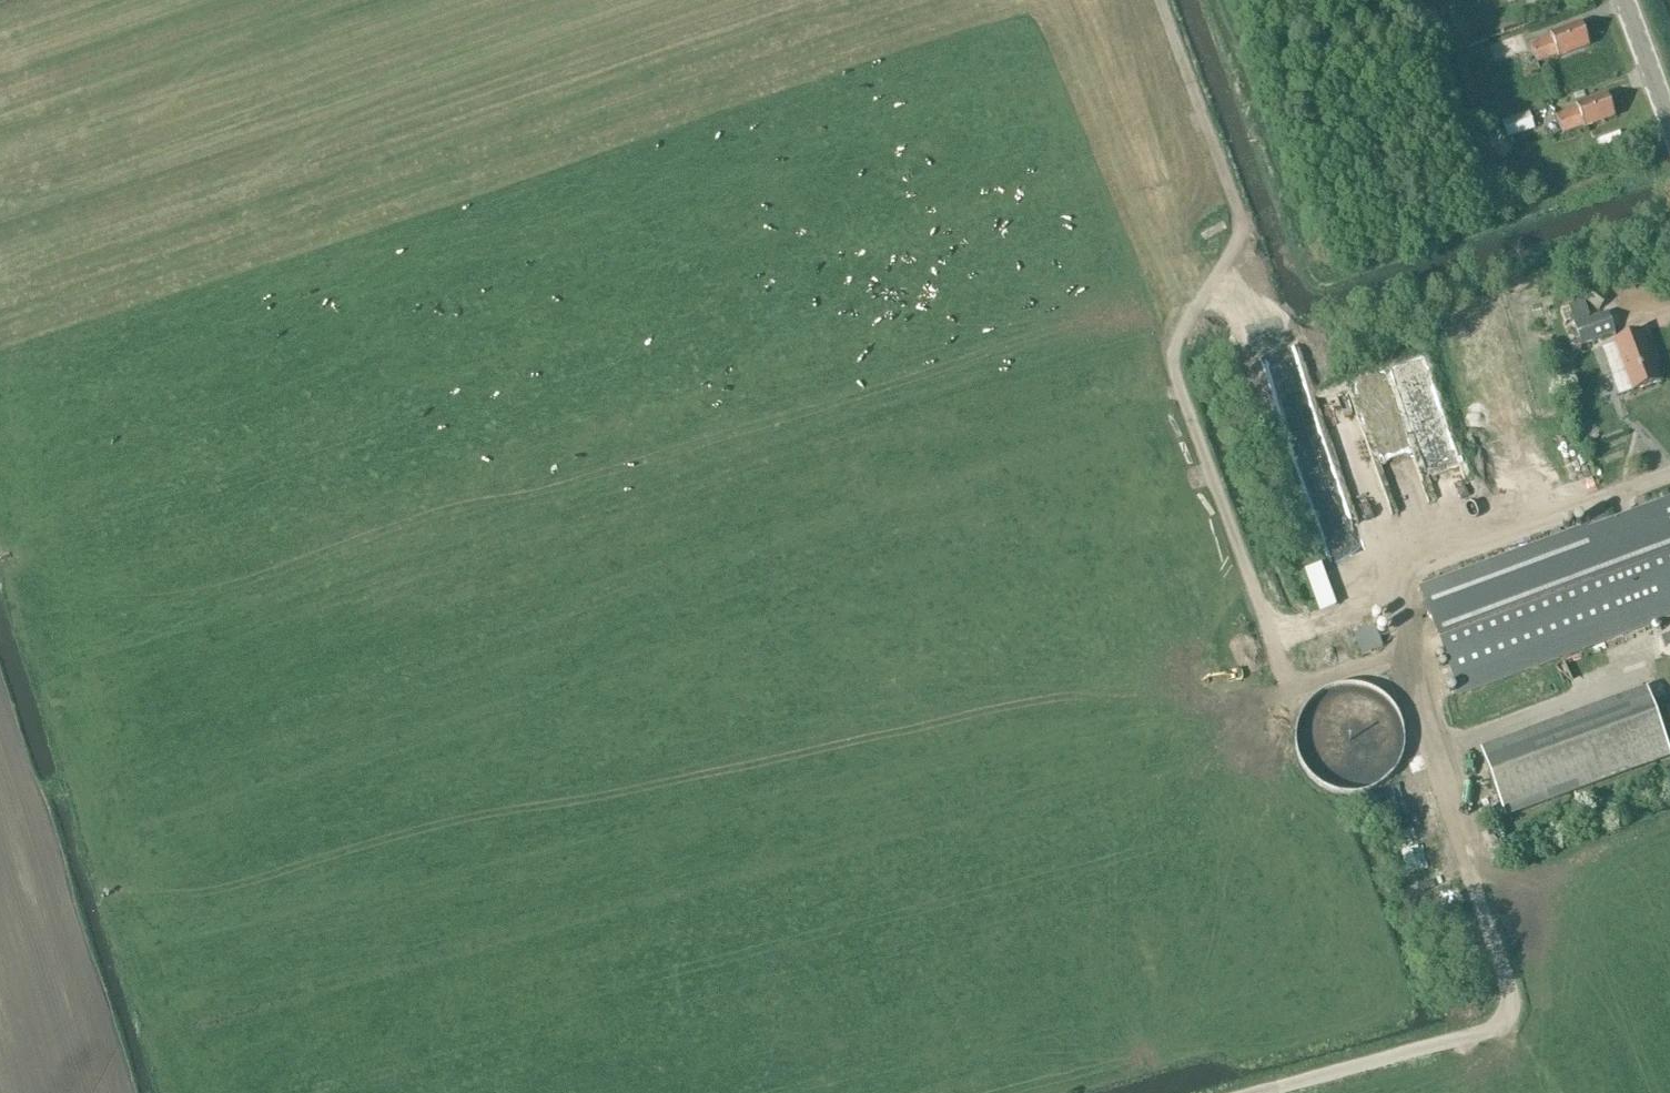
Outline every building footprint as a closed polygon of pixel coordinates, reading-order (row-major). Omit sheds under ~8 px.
[(1558,57),(1588,46),(1581,25),(1551,36),(1551,38),(1530,45),(1537,63),(1557,55),(1558,57)] [(1526,46),(1521,33),(1489,46),(1494,59),(1526,46)] [(1482,89),(1478,79),(1469,82),(1474,92),(1482,89)] [(1584,128),(1614,117),(1607,96),(1576,107),(1577,109),(1556,116),(1562,134),(1583,126),(1584,128)] [(1507,140),(1535,130),(1528,113),(1501,124),(1507,140)] [(1582,345),(1614,333),(1607,314),(1574,325),(1582,345)] [(1631,392),(1661,381),(1643,332),(1613,343),(1631,392)] [(1450,448),(1425,357),(1392,367),(1417,457),(1450,448)] [(1315,392),(1332,459),(1370,449),(1353,383),(1315,392)] [(1421,590),(1458,692),(1669,614),(1669,498),(1421,590)] [(1383,648),(1375,624),(1354,632),(1362,655),(1383,648)] [(1669,757),(1669,753),(1648,694),(1481,755),(1505,818),(1669,757)]
